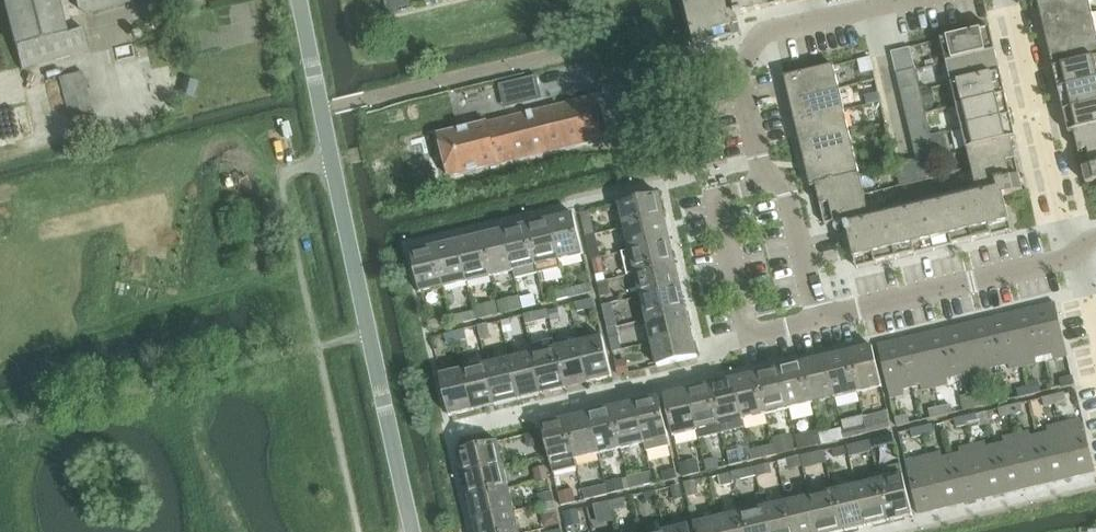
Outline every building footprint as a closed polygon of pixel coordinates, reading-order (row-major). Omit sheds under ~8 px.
[(57,0),(5,0),(21,70),(89,50),(83,29),(66,35),(57,0)] [(78,9),(85,14),(139,0),(75,0),(78,9)] [(684,2),(695,46),(735,37),(735,38),(742,37),(738,21),(732,23),(727,0),(694,0),(684,2)] [(779,5),(778,0),(732,0),(736,17),(744,15),(744,14),(779,5)] [(1038,3),(1044,26),(1093,14),(1089,0),(1051,0),(1038,3)] [(1044,26),(1049,47),(1095,36),(1095,29),(1093,14),(1044,26)] [(991,29),(942,41),(947,64),(996,52),(991,29)] [(1049,47),(1054,69),(1095,59),(1095,36),(1049,47)] [(895,65),(914,61),(911,49),(892,53),(895,65)] [(996,52),(947,64),(952,85),(1001,74),(996,52)] [(1054,69),(1059,91),(1095,82),(1095,59),(1054,69)] [(914,61),(895,65),(897,75),(916,71),(914,61)] [(834,67),(785,78),(791,101),(840,89),(834,67)] [(62,77),(70,113),(94,108),(86,71),(62,77)] [(897,75),(909,120),(927,115),(924,105),(921,93),(916,71),(897,75)] [(1001,74),(952,85),(957,107),(1006,96),(1001,74)] [(0,78),(0,102),(27,96),(23,80),(8,83),(7,77),(0,78)] [(1059,91),(1064,113),(1095,105),(1095,82),(1059,91)] [(840,89),(791,101),(796,123),(845,111),(840,89)] [(932,90),(921,93),(924,105),(935,102),(932,90)] [(879,93),(866,97),(868,106),(881,103),(879,93)] [(1006,96),(957,107),(962,129),(1012,117),(1006,96)] [(498,165),(604,139),(593,99),(488,124),(488,123),(439,135),(450,178),(499,166),(498,165)] [(1064,113),(1070,135),(1075,134),(1074,133),(1095,128),(1095,105),(1064,113)] [(845,111),(796,123),(801,144),(850,133),(845,111)] [(927,115),(909,120),(911,130),(929,126),(927,115)] [(1012,117),(962,129),(968,151),(1012,140),(1012,141),(1017,140),(1012,117)] [(929,126),(911,130),(913,137),(931,133),(929,126)] [(1079,153),(1095,149),(1095,128),(1074,133),(1075,134),(1079,153)] [(850,133),(801,144),(806,166),(855,154),(850,133)] [(931,133),(913,137),(918,163),(936,158),(931,133)] [(968,151),(972,170),(1016,160),(1012,141),(1012,140),(968,151)] [(1079,153),(1084,172),(1087,185),(1095,183),(1095,149),(1079,153)] [(816,188),(816,187),(860,176),(855,154),(806,166),(811,189),(816,188)] [(918,163),(897,167),(902,187),(940,178),(936,158),(918,163)] [(1002,189),(846,227),(847,234),(848,234),(855,261),(1010,224),(1004,197),(1024,192),(1016,160),(972,170),(977,190),(1001,184),(1002,189)] [(860,176),(816,187),(816,188),(825,226),(869,216),(860,176)] [(660,195),(620,205),(625,228),(665,219),(660,195)] [(582,214),(581,214),(587,238),(595,236),(589,212),(582,214)] [(550,221),(560,261),(584,256),(575,215),(550,221)] [(665,219),(625,228),(631,252),(671,242),(665,219)] [(562,270),(560,261),(550,221),(527,227),(539,274),(541,283),(546,282),(544,274),(562,270)] [(527,227),(504,232),(513,272),(515,280),(539,274),(527,227)] [(504,232),(481,238),(491,278),(513,272),(504,232)] [(595,236),(587,238),(592,261),(600,259),(595,236)] [(481,238),(458,243),(468,283),(491,278),(481,238)] [(631,252),(622,254),(628,277),(636,275),(676,265),(671,242),(631,252)] [(458,243),(435,248),(445,288),(447,299),(456,297),(453,286),(468,283),(458,243)] [(435,248),(411,254),(421,294),(445,288),(435,248)] [(601,260),(593,262),(596,276),(604,274),(601,260)] [(676,265),(636,275),(641,298),(682,288),(676,265)] [(607,283),(598,285),(601,297),(610,295),(607,283)] [(591,285),(567,291),(569,300),(593,294),(591,285)] [(682,288),(641,298),(647,321),(687,311),(682,288)] [(566,289),(553,292),(555,303),(569,300),(567,291),(566,289)] [(534,296),(522,299),(524,310),(537,307),(534,296)] [(519,298),(498,303),(501,316),(522,311),(519,298)] [(595,300),(576,305),(578,314),(597,309),(595,300)] [(497,303),(474,308),(475,312),(477,321),(500,316),(497,303)] [(1056,304),(1034,310),(1045,357),(1054,355),(1055,361),(1069,357),(1056,304)] [(558,309),(547,311),(550,322),(560,320),(558,309)] [(1034,310),(1012,315),(1024,368),(1037,365),(1036,359),(1045,357),(1034,310)] [(687,311),(647,321),(652,344),(692,334),(687,311)] [(475,312),(452,317),(454,327),(477,321),(475,312)] [(536,314),(524,317),(526,326),(538,323),(536,314)] [(1012,315),(989,320),(1001,368),(1009,366),(1011,371),(1024,368),(1012,315)] [(615,316),(606,318),(608,330),(618,327),(615,316)] [(440,320),(428,323),(430,332),(442,330),(440,320)] [(510,320),(501,322),(504,334),(512,332),(510,320)] [(993,375),(992,370),(1001,368),(989,320),(967,325),(980,378),(993,375)] [(488,325),(478,328),(481,341),(491,338),(488,325)] [(967,325),(945,331),(956,378),(965,376),(967,382),(980,378),(967,325)] [(465,331),(455,333),(457,342),(467,340),(465,331)] [(945,331),(923,336),(935,389),(949,386),(948,380),(956,378),(945,331)] [(455,333),(445,335),(447,345),(457,342),(455,333)] [(692,334),(652,344),(658,368),(698,358),(692,334)] [(923,336),(900,341),(912,389),(921,386),(923,392),(935,389),(923,336)] [(619,337),(610,339),(614,353),(622,351),(619,337)] [(579,344),(589,384),(613,378),(603,338),(579,344)] [(554,341),(531,346),(533,355),(543,395),(566,389),(556,349),(554,341)] [(900,341),(878,346),(891,399),(905,396),(903,391),(912,389),(900,341)] [(579,344),(556,349),(566,389),(589,384),(579,344)] [(849,353),(859,394),(883,388),(873,348),(849,353)] [(849,353),(826,359),(836,399),(859,394),(849,353)] [(533,355),(510,360),(520,400),(543,395),(533,355)] [(826,359),(803,364),(813,404),(836,399),(826,359)] [(510,360),(487,366),(497,406),(520,400),(510,360)] [(626,361),(616,363),(619,377),(620,377),(629,374),(626,361)] [(803,364),(780,370),(790,410),(813,404),(803,364)] [(487,366),(464,371),(474,411),(497,406),(487,366)] [(780,370),(757,375),(767,415),(790,410),(780,370)] [(464,371),(440,377),(450,417),(474,411),(464,371)] [(757,375),(734,381),(744,421),(767,415),(757,375)] [(1074,378),(1061,381),(1063,389),(1075,385),(1074,378)] [(734,381),(711,386),(721,426),(723,435),(746,429),(744,421),(734,381)] [(711,386),(688,392),(698,432),(700,440),(723,435),(721,426),(711,386)] [(1040,386),(1029,388),(1030,396),(1042,393),(1040,386)] [(1029,388),(1017,391),(1019,399),(1030,396),(1029,388)] [(688,392),(664,397),(674,438),(698,432),(688,392)] [(1065,395),(1054,397),(1056,405),(1067,402),(1065,395)] [(996,396),(985,399),(986,407),(998,404),(996,396)] [(1054,397),(1043,400),(1045,408),(1056,405),(1054,397)] [(645,445),(647,453),(671,447),(660,399),(636,404),(645,445)] [(985,399),(973,402),(975,409),(986,407),(985,399)] [(636,404),(613,410),(622,450),(645,445),(636,404)] [(1021,405),(1010,408),(1012,415),(1023,413),(1021,405)] [(952,407),(941,409),(942,417),(954,414),(952,407)] [(1010,408),(999,410),(1001,418),(1012,415),(1010,408)] [(941,409),(929,412),(931,420),(942,417),(941,409)] [(613,410),(590,415),(599,455),(622,450),(613,410)] [(889,414),(865,420),(867,426),(869,434),(892,429),(889,414)] [(590,415),(567,421),(576,461),(599,455),(590,415)] [(977,416),(966,418),(968,426),(979,423),(977,416)] [(909,417),(896,420),(898,428),(910,425),(909,417)] [(966,418),(955,421),(957,429),(968,426),(966,418)] [(567,421),(543,426),(554,475),(578,469),(576,461),(567,421)] [(1061,425),(1074,478),(1095,473),(1095,471),(1085,425),(1075,428),(1074,422),(1061,425)] [(1048,428),(1049,434),(1040,436),(1052,483),(1074,478),(1061,425),(1048,428)] [(867,426),(844,432),(846,440),(869,434),(867,426)] [(933,426),(922,429),(924,436),(935,434),(933,426)] [(922,429),(911,431),(913,439),(924,436),(922,429)] [(538,434),(526,436),(528,444),(534,448),(542,446),(539,433),(538,434)] [(1030,433),(1017,436),(1030,489),(1052,483),(1040,436),(1031,438),(1030,433)] [(807,436),(796,438),(800,451),(810,448),(807,436)] [(894,436),(870,441),(872,449),(895,444),(894,436)] [(1017,436),(1004,439),(1005,444),(996,447),(1007,494),(1030,489),(1017,436)] [(792,438),(773,443),(774,446),(777,456),(795,452),(792,438)] [(870,442),(859,444),(861,452),(871,450),(870,442)] [(499,443),(458,453),(464,477),(504,467),(499,443)] [(986,443),(972,446),(985,499),(1007,494),(996,447),(987,449),(986,443)] [(765,448),(767,459),(777,456),(774,446),(765,448)] [(961,455),(952,457),(963,504),(985,499),(972,446),(960,449),(961,455)] [(846,448),(833,451),(835,458),(848,455),(846,448)] [(815,454),(802,458),(804,467),(817,464),(815,454)] [(942,454),(928,457),(941,510),(963,504),(952,457),(943,459),(942,454)] [(928,457),(916,460),(917,465),(907,468),(919,515),(941,510),(928,457)] [(801,458),(787,461),(789,471),(804,468),(801,458)] [(698,462),(681,466),(684,478),(684,479),(701,475),(698,462)] [(770,465),(756,468),(758,477),(772,474),(770,465)] [(880,482),(889,522),(913,516),(901,466),(877,471),(880,482)] [(504,467),(464,477),(469,500),(510,490),(504,467)] [(547,468),(535,471),(538,483),(550,481),(547,468)] [(754,470),(741,473),(743,481),(756,478),(754,470)] [(675,471),(664,473),(666,483),(677,480),(675,471)] [(652,473),(638,477),(641,489),(655,485),(652,473)] [(732,474),(719,477),(722,491),(735,487),(732,474)] [(622,480),(606,484),(609,496),(625,492),(622,480)] [(880,482),(857,487),(866,527),(889,522),(880,482)] [(696,483),(685,485),(688,497),(699,494),(696,483)] [(680,486),(671,488),(674,501),(683,499),(680,486)] [(604,487),(591,490),(593,500),(606,497),(604,487)] [(834,493),(843,531),(847,531),(866,527),(857,487),(834,493)] [(510,490),(469,500),(475,523),(515,513),(510,490)] [(573,491),(559,494),(562,507),(576,504),(573,491)] [(553,493),(539,496),(541,507),(555,504),(553,493)] [(656,493),(646,495),(647,503),(658,501),(656,493)] [(811,498),(819,531),(843,531),(834,493),(811,498)] [(788,504),(795,531),(819,531),(811,498),(788,504)] [(624,500),(611,503),(613,511),(626,508),(624,500)] [(610,503),(594,507),(597,517),(613,513),(610,503)] [(765,509),(770,531),(795,531),(788,504),(765,509)] [(742,515),(746,531),(770,531),(765,509),(742,515)] [(577,511),(564,514),(566,526),(580,523),(577,511)] [(475,523),(477,531),(520,531),(515,513),(475,523)] [(547,516),(544,522),(546,530),(560,527),(557,514),(547,516)] [(719,520),(722,531),(746,531),(742,515),(719,520)] [(695,526),(696,531),(722,531),(719,520),(695,526)]
